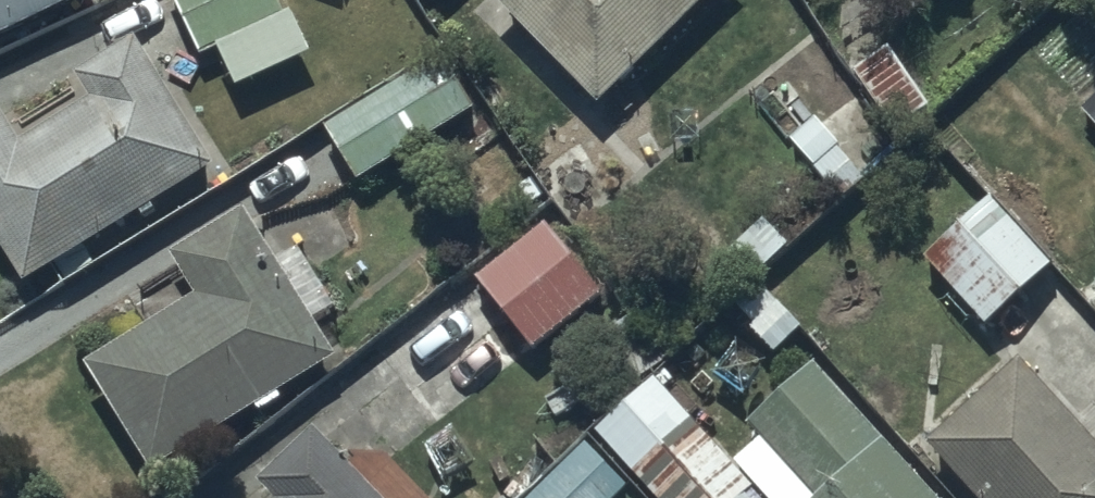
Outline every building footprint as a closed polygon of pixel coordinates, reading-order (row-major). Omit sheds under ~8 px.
[(53,0),(0,0),(0,26),(53,0)] [(201,48),(220,40),(237,77),(314,41),(295,0),(178,0),(201,48)] [(595,94),(692,0),(505,0),(595,94)] [(0,103),(0,228),(27,273),(143,203),(146,208),(160,200),(156,192),(215,154),(135,31),(78,64),(94,93),(23,134),(4,101),(0,103)] [(886,38),(854,61),(899,124),(932,100),(886,38)] [(448,45),(327,117),(359,171),(480,98),(448,45)] [(1081,101),(1094,117),(1094,88),(1081,101)] [(988,190),(924,249),(985,315),(1049,255),(988,190)] [(245,199),(176,243),(200,282),(86,354),(153,460),(255,396),(259,402),(281,388),(276,380),(336,342),(316,309),(336,297),(298,236),(277,249),(245,199)] [(601,284),(543,215),(476,271),(533,340),(601,284)] [(928,430),(987,497),(1094,497),(1094,429),(1019,346),(928,430)] [(748,413),(815,487),(802,497),(945,497),(815,353),(748,413)] [(665,383),(674,374),(662,360),(593,425),(661,497),(756,497),(744,486),(753,477),(665,383)] [(314,420),(260,472),(277,491),(270,497),(426,497),(376,445),(355,464),(314,420)] [(521,496),(523,497),(608,497),(629,478),(587,433),(521,496)]
